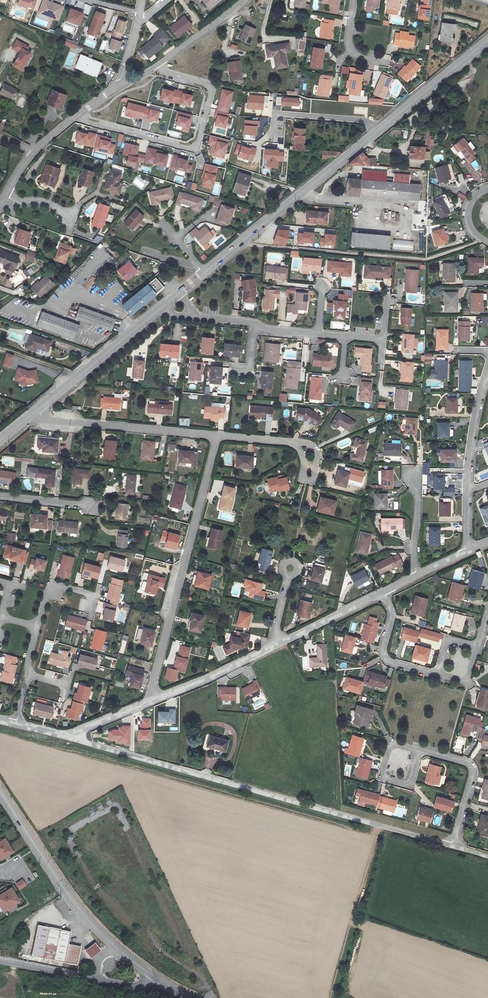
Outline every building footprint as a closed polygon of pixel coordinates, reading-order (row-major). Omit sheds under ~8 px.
[(16,4),(32,10),(36,0),(18,0),(16,4)] [(34,12),(56,21),(61,8),(48,3),(49,0),(38,0),(34,12)] [(219,0),(203,0),(209,8),(219,0)] [(322,3),(328,5),(328,9),(331,9),(331,12),(337,14),(340,0),(322,0),(322,3)] [(366,10),(376,11),(376,8),(379,8),(380,0),(367,0),(366,10)] [(393,10),(398,11),(399,11),(400,5),(401,0),(389,0),(387,9),(393,10)] [(422,4),(420,19),(430,21),(433,0),(425,0),(425,2),(426,2),(426,5),(422,4)] [(81,14),(69,9),(64,21),(77,26),(72,39),(78,42),(87,18),(81,16),(81,14)] [(170,27),(176,35),(181,31),(183,33),(192,25),(185,16),(170,27)] [(93,17),(87,35),(97,39),(100,33),(99,33),(103,21),(93,17)] [(335,21),(325,19),(325,23),(323,23),(320,37),(330,39),(332,25),(334,25),(335,21)] [(126,23),(118,20),(115,31),(114,31),(113,35),(120,38),(122,34),(126,23)] [(254,28),(244,23),(241,29),(243,30),(238,38),(247,42),(254,28)] [(443,24),(441,41),(451,42),(452,30),(454,30),(454,25),(443,24)] [(142,47),(147,55),(152,51),(154,53),(163,45),(161,44),(165,41),(169,38),(161,29),(158,32),(154,35),(155,36),(142,47)] [(416,38),(406,36),(401,35),(396,34),(394,46),(399,47),(399,48),(407,49),(407,47),(414,48),(416,38)] [(120,38),(113,35),(111,39),(112,39),(109,49),(118,52),(121,43),(119,42),(120,38)] [(64,45),(75,50),(78,44),(67,39),(64,45)] [(297,50),(304,51),(306,41),(298,40),(297,50)] [(13,49),(22,54),(23,52),(30,56),(31,54),(27,51),(29,48),(17,41),(13,49)] [(288,42),(266,46),(267,56),(273,55),(275,68),(286,66),(284,52),(289,51),(288,42)] [(310,65),(318,67),(320,56),(323,57),(324,49),(313,46),(310,65)] [(22,69),(30,56),(23,52),(22,54),(21,55),(16,65),(22,69)] [(79,54),(74,68),(96,77),(102,63),(79,54)] [(241,79),(239,59),(231,60),(225,61),(227,71),(230,70),(232,80),(241,79)] [(414,61),(408,69),(405,74),(403,73),(400,78),(408,84),(410,80),(412,81),(422,67),(414,61)] [(351,67),(350,74),(362,75),(362,69),(351,67)] [(352,81),(351,89),(353,89),(352,94),(360,95),(361,89),(360,89),(362,75),(350,74),(349,79),(352,79),(352,81)] [(393,79),(381,74),(375,86),(377,87),(374,94),(384,98),(393,79)] [(316,95),(325,96),(327,88),(329,88),(330,81),(330,80),(319,79),(316,95)] [(10,100),(15,91),(3,84),(0,89),(0,94),(10,100)] [(190,106),(192,96),(183,94),(183,92),(174,90),(174,92),(163,89),(160,100),(172,103),(172,102),(190,106)] [(234,92),(222,89),(216,110),(228,113),(234,92)] [(66,96),(52,91),(47,104),(61,109),(66,96)] [(264,96),(249,95),(247,109),(263,111),(264,96)] [(300,100),(281,98),(281,105),(299,107),(300,100)] [(128,103),(126,112),(125,115),(132,117),(132,116),(143,119),(143,117),(148,118),(148,120),(157,122),(160,112),(150,110),(151,108),(128,103)] [(228,113),(216,110),(214,118),(216,118),(214,126),(226,129),(229,113),(228,113)] [(193,115),(177,111),(174,119),(177,120),(176,125),(182,127),(181,131),(188,133),(189,128),(190,128),(193,115)] [(260,121),(245,120),(244,125),(243,135),(257,136),(258,127),(259,127),(260,121)] [(293,150),(299,150),(306,151),(306,146),(303,145),(305,129),(295,128),(293,150)] [(90,133),(89,135),(78,132),(76,143),(94,147),(93,149),(113,154),(115,145),(110,144),(111,142),(106,141),(107,137),(90,133)] [(229,140),(210,135),(207,145),(211,146),(209,155),(224,159),(229,140)] [(464,139),(454,146),(458,152),(460,151),(467,160),(475,154),(464,139)] [(148,148),(146,155),(137,153),(139,146),(126,143),(123,154),(129,156),(127,165),(136,167),(135,170),(137,171),(139,161),(165,167),(168,156),(162,155),(162,152),(148,148)] [(241,145),(237,144),(233,154),(238,155),(237,157),(253,162),(257,149),(252,147),(251,149),(241,146),(241,145)] [(430,159),(430,148),(413,146),(414,144),(411,144),(410,158),(430,159)] [(280,150),(265,149),(264,160),(267,161),(267,168),(278,169),(278,161),(284,162),(284,152),(279,152),(280,150)] [(322,159),(332,159),(340,153),(322,151),(322,152),(322,159)] [(348,164),(376,166),(375,158),(368,159),(362,152),(348,164)] [(180,157),(173,155),(170,169),(177,171),(177,170),(190,173),(192,166),(188,165),(189,161),(180,158),(180,157)] [(465,165),(470,172),(466,175),(470,182),(478,177),(469,162),(466,164),(463,160),(459,162),(461,167),(465,165)] [(471,163),(474,169),(479,166),(476,160),(471,163)] [(48,173),(45,182),(55,186),(61,169),(48,164),(45,172),(48,173)] [(446,164),(435,168),(440,181),(451,178),(446,164)] [(202,186),(212,188),(217,167),(205,165),(202,177),(204,178),(202,186)] [(94,172),(84,169),(82,174),(84,174),(81,184),(89,187),(94,172)] [(123,174),(112,171),(106,189),(110,190),(109,193),(119,197),(123,183),(120,182),(123,174)] [(362,180),(385,182),(386,173),(363,171),(362,180)] [(251,177),(239,173),(233,191),(245,195),(251,177)] [(409,200),(410,184),(409,184),(410,175),(393,174),(393,182),(385,182),(362,180),(349,179),(348,195),(409,200)] [(197,184),(188,182),(186,188),(195,190),(197,184)] [(410,184),(409,200),(419,201),(420,185),(410,184)] [(154,204),(163,202),(176,199),(173,188),(151,194),(154,204)] [(184,204),(194,208),(203,211),(207,200),(181,192),(177,206),(183,207),(184,204)] [(464,201),(467,195),(459,192),(457,198),(464,201)] [(218,198),(216,197),(215,202),(214,205),(220,207),(223,200),(218,198)] [(443,198),(434,203),(441,218),(450,213),(443,198)] [(97,216),(93,226),(102,229),(110,208),(100,204),(95,215),(97,216)] [(230,214),(232,207),(222,204),(217,220),(228,224),(231,214),(230,214)] [(126,225),(133,231),(140,223),(141,225),(148,218),(139,210),(126,225)] [(308,222),(325,223),(326,213),(308,211),(308,222)] [(135,233),(141,225),(140,223),(133,231),(135,233)] [(29,231),(17,226),(15,232),(16,232),(13,240),(26,245),(29,236),(27,235),(29,231)] [(196,228),(189,233),(192,237),(194,236),(203,245),(206,242),(209,242),(210,241),(210,239),(213,236),(210,232),(205,227),(199,232),(196,228)] [(444,230),(433,233),(437,246),(448,243),(444,230)] [(290,231),(278,231),(273,242),(285,247),(290,231)] [(299,233),(298,244),(303,244),(303,243),(313,243),(314,233),(304,233),(304,234),(299,233)] [(391,237),(353,233),(352,247),(390,250),(391,237)] [(325,234),(325,238),(321,238),(320,246),(325,246),(325,245),(335,246),(335,235),(325,234)] [(412,250),(412,242),(394,240),(393,249),(412,250)] [(67,243),(59,241),(57,250),(55,249),(53,259),(64,261),(67,243)] [(8,263),(10,264),(9,268),(13,269),(18,257),(1,250),(0,252),(0,260),(8,263)] [(34,262),(37,253),(28,250),(25,259),(34,262)] [(303,269),(310,269),(317,270),(317,271),(321,271),(322,259),(305,257),(303,269)] [(483,266),(483,258),(468,258),(468,273),(477,273),(477,266),(483,266)] [(345,272),(352,273),(353,263),(330,260),(329,270),(343,272),(343,271),(345,271),(345,272)] [(136,271),(128,262),(117,272),(125,280),(136,271)] [(454,281),(454,272),(454,263),(443,263),(443,277),(446,277),(446,281),(454,281)] [(365,277),(372,278),(372,276),(376,277),(390,278),(392,268),(367,265),(365,277)] [(266,266),(266,276),(275,276),(275,278),(284,279),(285,267),(266,266)] [(23,272),(29,279),(32,276),(26,269),(23,272)] [(416,288),(418,289),(419,271),(408,270),(407,275),(408,275),(406,291),(407,293),(415,293),(416,288)] [(46,276),(39,283),(32,290),(40,297),(53,283),(46,276)] [(156,277),(123,306),(131,315),(164,287),(156,277)] [(242,281),(244,290),(245,290),(246,293),(245,297),(250,298),(249,300),(255,301),(256,292),(255,288),(254,288),(253,279),(242,281)] [(32,290),(39,283),(38,281),(31,289),(32,290)] [(288,296),(289,293),(295,294),(296,289),(286,287),(285,296),(288,296)] [(255,303),(255,301),(249,300),(250,298),(245,297),(246,293),(245,290),(244,290),(244,293),(244,302),(255,303)] [(264,309),(268,309),(274,310),(275,297),(279,298),(280,291),(266,290),(265,297),(264,297),(263,309),(264,309)] [(305,300),(307,300),(308,291),(297,290),(296,303),(294,302),(293,311),(298,311),(298,307),(305,308),(305,300)] [(444,292),(444,304),(446,304),(446,310),(456,311),(457,292),(444,292)] [(483,293),(472,292),(471,310),(482,311),(483,293)] [(335,314),(345,314),(346,309),(347,301),(348,301),(349,294),(340,293),(339,300),(337,300),(336,304),(335,314)] [(76,319),(112,332),(116,320),(80,307),(76,319)] [(410,326),(412,309),(402,308),(401,317),(402,317),(402,325),(410,326)] [(80,326),(43,312),(38,326),(75,340),(80,326)] [(469,321),(459,321),(458,340),(469,340),(469,321)] [(447,330),(436,329),(435,349),(446,349),(447,330)] [(415,335),(404,334),(402,352),(413,353),(415,335)] [(38,348),(49,352),(53,343),(32,335),(27,348),(36,352),(38,348)] [(265,361),(277,362),(279,348),(280,348),(280,344),(281,338),(267,337),(266,343),(265,361)] [(216,340),(205,339),(204,354),(215,355),(216,340)] [(179,346),(161,344),(160,356),(177,357),(179,346)] [(244,346),(227,344),(226,356),(243,357),(244,346)] [(364,357),(363,365),(362,370),(370,371),(370,365),(369,365),(371,349),(355,347),(354,356),(361,357),(364,357)] [(0,365),(7,367),(11,355),(4,353),(0,365)] [(331,367),(332,356),(325,355),(318,354),(318,353),(314,353),(313,365),(331,367)] [(431,354),(421,354),(421,363),(431,363),(431,354)] [(145,361),(134,360),(132,377),(143,378),(145,361)] [(447,360),(435,360),(434,377),(446,378),(447,360)] [(401,365),(401,372),(400,380),(411,381),(413,362),(401,361),(400,365),(401,365)] [(471,380),(471,361),(460,361),(459,380),(471,380)] [(203,363),(191,362),(189,380),(201,381),(203,363)] [(24,368),(17,366),(12,377),(18,379),(20,378),(23,379),(24,381),(25,382),(35,379),(31,368),(27,370),(26,371),(23,370),(24,368)] [(299,373),(300,373),(301,368),(288,367),(285,395),(297,396),(298,380),(299,373)] [(223,384),(224,368),(213,368),(213,369),(213,373),(212,384),(223,384)] [(276,373),(265,372),(264,387),(275,388),(276,373)] [(310,399),(321,400),(322,393),(323,393),(324,383),(322,383),(323,378),(312,377),(310,399)] [(370,378),(359,377),(358,386),(360,386),(359,391),(361,391),(360,400),(369,401),(370,392),(369,392),(370,378)] [(396,388),(396,392),(397,392),(396,401),(395,408),(407,409),(409,390),(396,388)] [(119,410),(120,399),(113,398),(103,397),(102,408),(119,410)] [(457,398),(447,397),(447,411),(457,411),(457,398)] [(163,402),(155,401),(155,404),(148,404),(147,413),(171,415),(172,405),(168,405),(163,405),(163,402)] [(326,410),(331,413),(334,408),(329,405),(326,410)] [(250,406),(249,416),(258,417),(258,419),(264,419),(264,420),(270,421),(271,408),(250,406)] [(213,418),(218,419),(218,417),(222,417),(223,409),(205,407),(204,417),(213,418)] [(297,421),(305,422),(306,418),(313,423),(312,424),(316,427),(322,418),(310,409),(298,408),(297,421)] [(354,424),(339,413),(330,425),(335,428),(337,424),(348,432),(354,424)] [(417,421),(406,420),(405,433),(416,434),(417,421)] [(449,421),(437,421),(437,435),(449,435),(449,421)] [(58,452),(60,438),(38,436),(37,445),(40,447),(43,447),(43,451),(58,452)] [(366,441),(355,438),(354,445),(357,446),(355,454),(352,454),(351,458),(362,460),(366,441)] [(106,455),(104,455),(104,460),(115,461),(117,442),(106,441),(105,449),(107,449),(106,455)] [(155,443),(146,442),(144,452),(142,452),(141,460),(153,461),(155,443)] [(392,452),(400,453),(401,443),(385,443),(385,454),(392,454),(392,452)] [(456,448),(440,447),(440,459),(454,459),(454,454),(456,454),(456,448)] [(192,462),(193,451),(178,450),(177,461),(186,462),(192,462)] [(192,462),(186,462),(185,466),(197,467),(198,452),(193,451),(192,462)] [(255,457),(238,455),(237,467),(254,469),(255,457)] [(55,471),(36,469),(35,477),(45,478),(44,485),(53,486),(55,471)] [(90,471),(76,469),(74,483),(81,484),(82,477),(89,478),(90,471)] [(350,473),(348,479),(362,482),(364,473),(351,469),(350,473)] [(381,469),(381,483),(381,484),(384,484),(384,488),(392,488),(392,469),(381,469)] [(0,470),(0,482),(11,483),(11,481),(15,481),(16,472),(0,470)] [(350,473),(339,470),(335,484),(346,487),(348,479),(350,473)] [(437,476),(427,476),(427,485),(433,485),(433,489),(443,489),(443,474),(437,474),(437,476)] [(136,477),(127,476),(125,492),(134,493),(136,477)] [(275,477),(266,480),(270,491),(279,488),(279,490),(288,487),(284,476),(275,479),(275,477)] [(176,485),(170,507),(179,510),(180,505),(182,505),(187,489),(176,485)] [(219,510),(228,512),(231,500),(233,500),(236,488),(224,485),(221,497),(222,498),(219,510)] [(443,495),(454,495),(454,487),(448,487),(448,489),(444,489),(443,495)] [(387,493),(375,493),(376,507),(387,507),(387,493)] [(336,501),(322,497),(321,503),(322,504),(320,511),(332,514),(336,501)] [(450,500),(440,500),(439,513),(449,513),(450,500)] [(129,504),(119,503),(118,511),(117,511),(117,518),(127,519),(129,504)] [(479,507),(485,522),(487,521),(487,503),(479,507)] [(46,530),(47,521),(47,515),(21,512),(20,525),(28,526),(28,528),(46,530)] [(402,518),(382,518),(382,529),(396,530),(397,528),(402,528),(402,518)] [(70,533),(77,534),(78,534),(79,523),(60,521),(59,532),(70,533)] [(440,526),(429,526),(429,543),(439,543),(440,526)] [(212,528),(209,538),(211,538),(209,547),(220,550),(223,541),(222,541),(224,531),(212,528)] [(127,547),(129,530),(119,529),(117,547),(127,547)] [(372,534),(362,532),(357,551),(367,554),(372,534)] [(175,548),(178,536),(170,534),(166,546),(175,548)] [(7,546),(5,555),(11,556),(11,559),(14,560),(13,565),(25,569),(29,554),(25,553),(25,552),(21,551),(22,550),(7,546)] [(273,552),(262,549),(258,564),(261,565),(259,571),(267,573),(268,567),(270,567),(273,552)] [(98,552),(96,560),(103,561),(105,553),(98,552)] [(396,565),(402,562),(398,555),(392,558),(391,555),(375,564),(379,573),(396,565)] [(68,579),(73,559),(63,556),(58,576),(68,579)] [(122,572),(125,561),(110,557),(107,567),(122,572)] [(30,569),(34,570),(35,568),(39,569),(44,571),(47,561),(37,558),(36,561),(32,560),(30,569)] [(325,565),(315,562),(311,579),(321,582),(325,565)] [(89,576),(98,578),(101,568),(85,564),(82,575),(88,577),(89,576)] [(364,569),(351,576),(356,586),(369,579),(364,569)] [(473,569),(471,577),(472,577),(469,586),(479,589),(484,573),(473,569)] [(198,570),(197,575),(194,584),(208,588),(212,574),(198,570)] [(149,573),(147,582),(145,589),(144,591),(153,593),(155,585),(159,586),(163,588),(166,577),(149,573)] [(110,603),(118,606),(119,601),(118,600),(121,587),(123,581),(113,579),(111,584),(107,598),(111,600),(110,603)] [(261,584),(245,579),(242,587),(246,588),(245,591),(249,593),(248,596),(262,600),(264,592),(259,591),(261,584)] [(459,601),(464,585),(452,581),(447,597),(459,601)] [(423,615),(428,598),(417,595),(412,612),(423,615)] [(312,603),(301,600),(298,613),(304,615),(304,616),(309,617),(312,603)] [(112,622),(116,607),(104,604),(103,608),(105,609),(102,619),(112,622)] [(251,614),(240,611),(236,625),(247,627),(251,614)] [(206,616),(193,612),(190,624),(193,625),(191,629),(202,632),(206,616)] [(451,627),(451,628),(461,631),(465,615),(456,613),(451,627)] [(65,626),(84,631),(86,621),(68,616),(65,626)] [(366,624),(361,639),(373,642),(378,623),(369,620),(367,625),(366,624)] [(401,637),(417,642),(420,631),(405,627),(401,637)] [(107,632),(96,629),(91,649),(101,651),(107,632)] [(443,639),(444,634),(440,633),(440,634),(422,629),(420,636),(438,641),(439,638),(443,639)] [(155,633),(144,630),(140,644),(151,647),(155,633)] [(251,635),(241,632),(239,637),(232,635),(230,643),(223,646),(226,655),(237,650),(238,648),(243,649),(248,647),(251,635)] [(351,653),(356,638),(346,635),(342,650),(351,653)] [(416,644),(413,656),(427,661),(431,649),(416,644)] [(318,645),(318,658),(310,659),(311,668),(328,667),(327,645),(318,645)] [(184,672),(191,649),(181,646),(178,656),(176,656),(173,669),(178,670),(184,672)] [(70,658),(51,653),(49,663),(63,667),(63,666),(67,667),(70,658)] [(97,660),(80,656),(77,666),(94,670),(97,660)] [(144,661),(131,658),(130,664),(143,667),(144,661)] [(11,678),(13,679),(15,675),(17,665),(15,665),(16,661),(7,659),(5,663),(7,663),(4,674),(2,674),(1,680),(10,683),(11,678)] [(140,689),(143,676),(140,676),(142,669),(128,665),(125,676),(132,678),(129,687),(140,689)] [(176,680),(178,670),(173,669),(167,667),(165,678),(176,680)] [(367,671),(364,682),(377,685),(377,684),(385,686),(387,676),(367,671)] [(361,692),(364,682),(346,677),(344,685),(353,687),(352,690),(361,692)] [(262,688),(258,680),(254,681),(255,683),(242,689),(248,700),(256,696),(256,695),(260,693),(258,689),(262,688)] [(76,700),(86,703),(91,688),(80,686),(76,700)] [(236,687),(218,687),(218,695),(222,695),(222,699),(236,699),(236,687)] [(116,688),(114,694),(120,696),(122,690),(116,688)] [(482,688),(477,705),(487,708),(487,689),(482,688)] [(81,713),(83,705),(73,702),(71,710),(69,709),(67,718),(76,720),(78,712),(81,713)] [(50,718),(53,708),(37,703),(34,715),(40,717),(40,715),(50,718)] [(369,717),(371,718),(373,709),(358,705),(355,713),(357,714),(354,723),(366,726),(368,720),(369,717)] [(169,711),(158,710),(158,722),(162,722),(162,723),(176,723),(176,709),(169,708),(169,711)] [(482,730),(482,728),(484,722),(480,721),(480,718),(467,714),(462,732),(470,734),(472,729),(477,730),(478,729),(482,730)] [(140,723),(140,729),(151,729),(151,718),(142,718),(142,723),(140,723)] [(114,729),(108,731),(108,741),(116,741),(116,743),(124,743),(124,746),(131,746),(131,725),(121,724),(121,726),(118,726),(118,729),(114,729)] [(151,738),(151,729),(140,729),(138,729),(138,738),(151,738)] [(484,734),(481,733),(478,743),(487,746),(487,735),(484,734)] [(348,753),(359,756),(364,737),(354,734),(348,753)] [(228,741),(210,736),(207,746),(225,751),(228,741)] [(367,778),(372,760),(361,757),(356,775),(367,778)] [(430,763),(428,772),(429,772),(427,782),(438,785),(441,775),(438,774),(441,766),(430,763)] [(360,800),(377,805),(379,796),(379,795),(363,790),(360,800)] [(379,796),(377,805),(376,806),(393,811),(396,801),(379,796)] [(454,801),(453,800),(450,799),(436,796),(434,806),(451,811),(454,801)] [(416,817),(429,821),(432,810),(419,807),(416,817)] [(478,824),(480,825),(478,834),(487,836),(487,832),(487,816),(481,814),(478,824)] [(0,842),(0,857),(1,859),(14,852),(5,838),(0,842)] [(23,879),(17,883),(20,889),(27,885),(23,879)] [(0,894),(0,906),(3,911),(20,901),(11,888),(0,894)] [(71,931),(40,924),(34,956),(78,965),(82,946),(69,944),(71,931)] [(90,959),(102,951),(96,943),(85,950),(90,959)]
